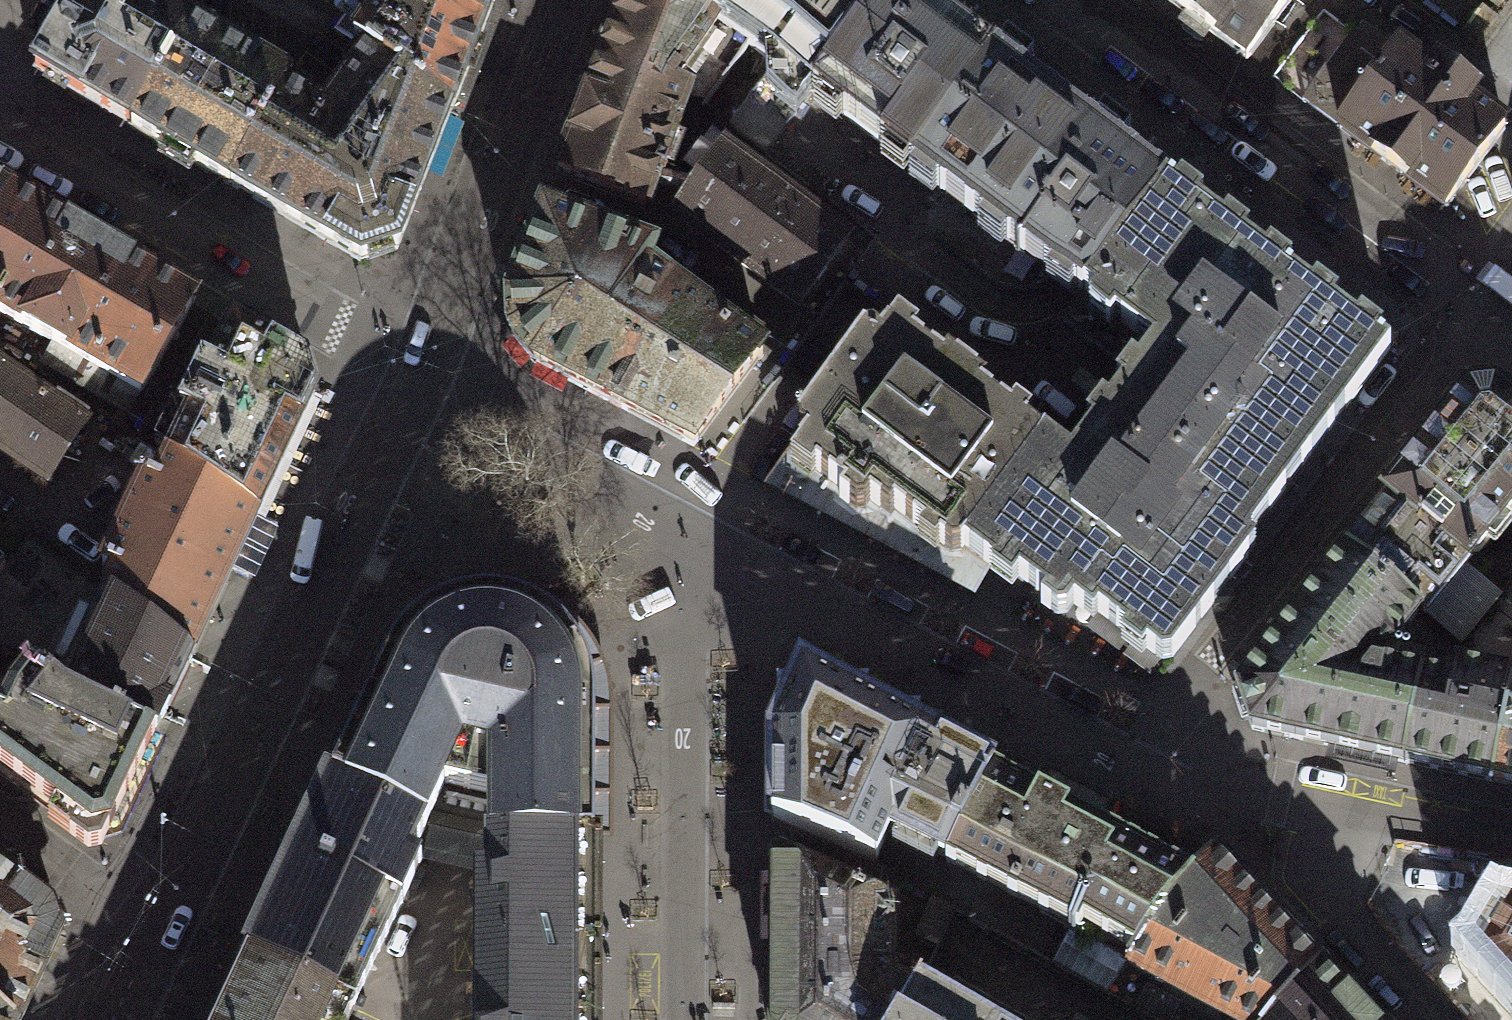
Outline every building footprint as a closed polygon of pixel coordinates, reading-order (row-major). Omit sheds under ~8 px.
[(126,126),(187,21),(161,6),(164,0),(78,0),(35,74),(126,126)] [(489,2),(486,0),(359,0),(373,10),(352,43),(363,52),(448,109),(489,2)] [(663,0),(623,0),(558,172),(645,201),(687,93),(670,87),(717,21),(663,0)] [(724,0),(663,0),(717,21),(724,0)] [(717,21),(745,41),(813,92),(883,0),(724,0),(717,21)] [(993,58),(961,35),(918,0),(883,0),(813,92),(911,169),(993,58)] [(1249,72),(1305,0),(1148,0),(1249,72)] [(289,80),(187,21),(126,126),(188,162),(228,185),(283,91),(289,80)] [(1351,36),(1303,100),(1338,126),(1397,48),(1369,27),(1351,36)] [(1429,72),(1397,48),(1338,126),(1445,206),(1505,126),(1468,99),(1475,90),(1437,61),(1429,72)] [(319,113),(283,91),(228,185),(269,211),(300,230),(358,259),(396,250),(448,109),(363,52),(319,113)] [(993,58),(911,169),(1082,292),(1163,181),(1113,145),(993,58)] [(845,233),(724,149),(678,215),(798,299),(845,233)] [(1163,181),(1082,292),(1154,345),(1070,460),(1039,437),(960,546),(992,569),(996,564),(1014,577),(1041,597),(1035,605),(1059,622),(1069,608),(1090,623),(1095,615),(1163,664),(1390,353),(1375,342),(1381,334),(1361,320),(1355,327),(1329,309),(1335,300),(1314,285),(1309,293),(1285,276),(1290,269),(1270,254),(1265,260),(1248,248),(1241,243),(1247,233),(1226,218),(1220,225),(1194,207),(1200,199),(1179,184),(1175,190),(1163,181)] [(10,196),(0,190),(0,212),(10,196)] [(0,212),(0,314),(135,396),(191,305),(77,237),(10,196),(0,212)] [(647,251),(542,208),(507,299),(509,335),(533,361),(692,448),(758,353),(729,332),(644,270),(647,251)] [(168,458),(253,515),(313,395),(306,366),(231,324),(223,348),(212,372),(198,366),(177,412),(187,418),(168,458)] [(960,546),(1039,437),(1009,414),(980,391),(985,384),(946,354),(939,363),(893,326),(881,341),(858,335),(795,426),(804,446),(796,456),(840,491),(835,498),(858,516),(867,504),(888,520),(895,511),(950,554),(960,546)] [(0,366),(0,451),(45,480),(84,421),(0,366)] [(1467,393),(1384,496),(1388,499),(1466,562),(1468,563),(1511,508),(1511,402),(1497,390),(1467,393)] [(103,591),(184,658),(229,552),(253,515),(168,458),(153,483),(140,478),(98,566),(111,571),(103,591)] [(1422,616),(1466,562),(1388,499),(1345,552),(1421,612),(1419,614),(1422,616)] [(1251,729),(1390,759),(1511,786),(1511,678),(1456,667),(1453,683),(1398,640),(1419,614),(1421,612),(1345,552),(1237,690),(1251,729)] [(54,686),(149,733),(169,689),(184,658),(103,591),(54,686)] [(387,663),(332,779),(427,823),(488,838),(595,838),(594,710),(586,672),(562,635),(527,609),(509,603),(491,601),(447,609),(410,630),(387,663)] [(97,844),(141,751),(149,733),(54,686),(24,667),(5,693),(0,689),(0,772),(97,844)] [(772,735),(771,819),(876,865),(890,833),(948,860),(995,772),(935,740),(930,741),(919,735),(919,718),(893,718),(867,705),(866,691),(841,691),(800,670),(792,690),(777,690),(777,724),(772,735)] [(1015,784),(995,772),(948,860),(946,864),(967,876),(988,887),(1068,931),(1052,961),(1107,991),(1127,964),(1165,912),(1214,856),(1212,853),(1190,876),(1038,796),(1015,784)] [(248,958),(353,1007),(421,861),(411,857),(427,823),(332,779),(331,779),(305,836),(248,958)] [(594,917),(595,838),(488,838),(488,875),(478,875),(477,1019),(594,1019),(594,917)] [(1214,856),(1165,912),(1127,964),(1235,1019),(1270,1019),(1319,968),(1214,856)] [(914,991),(895,982),(892,972),(892,907),(779,857),(773,857),(772,1019),(896,1019),(912,993),(914,991)] [(6,1019),(19,1019),(62,933),(51,909),(0,876),(0,1015),(6,1019)] [(1493,904),(1466,950),(1511,999),(1511,908),(1493,904)] [(353,1007),(248,958),(229,998),(219,1019),(347,1019),(353,1007)] [(1319,968),(1270,1019),(1367,1019),(1319,968)] [(976,1013),(945,995),(919,980),(914,991),(912,993),(896,1019),(988,1019),(976,1013)]
